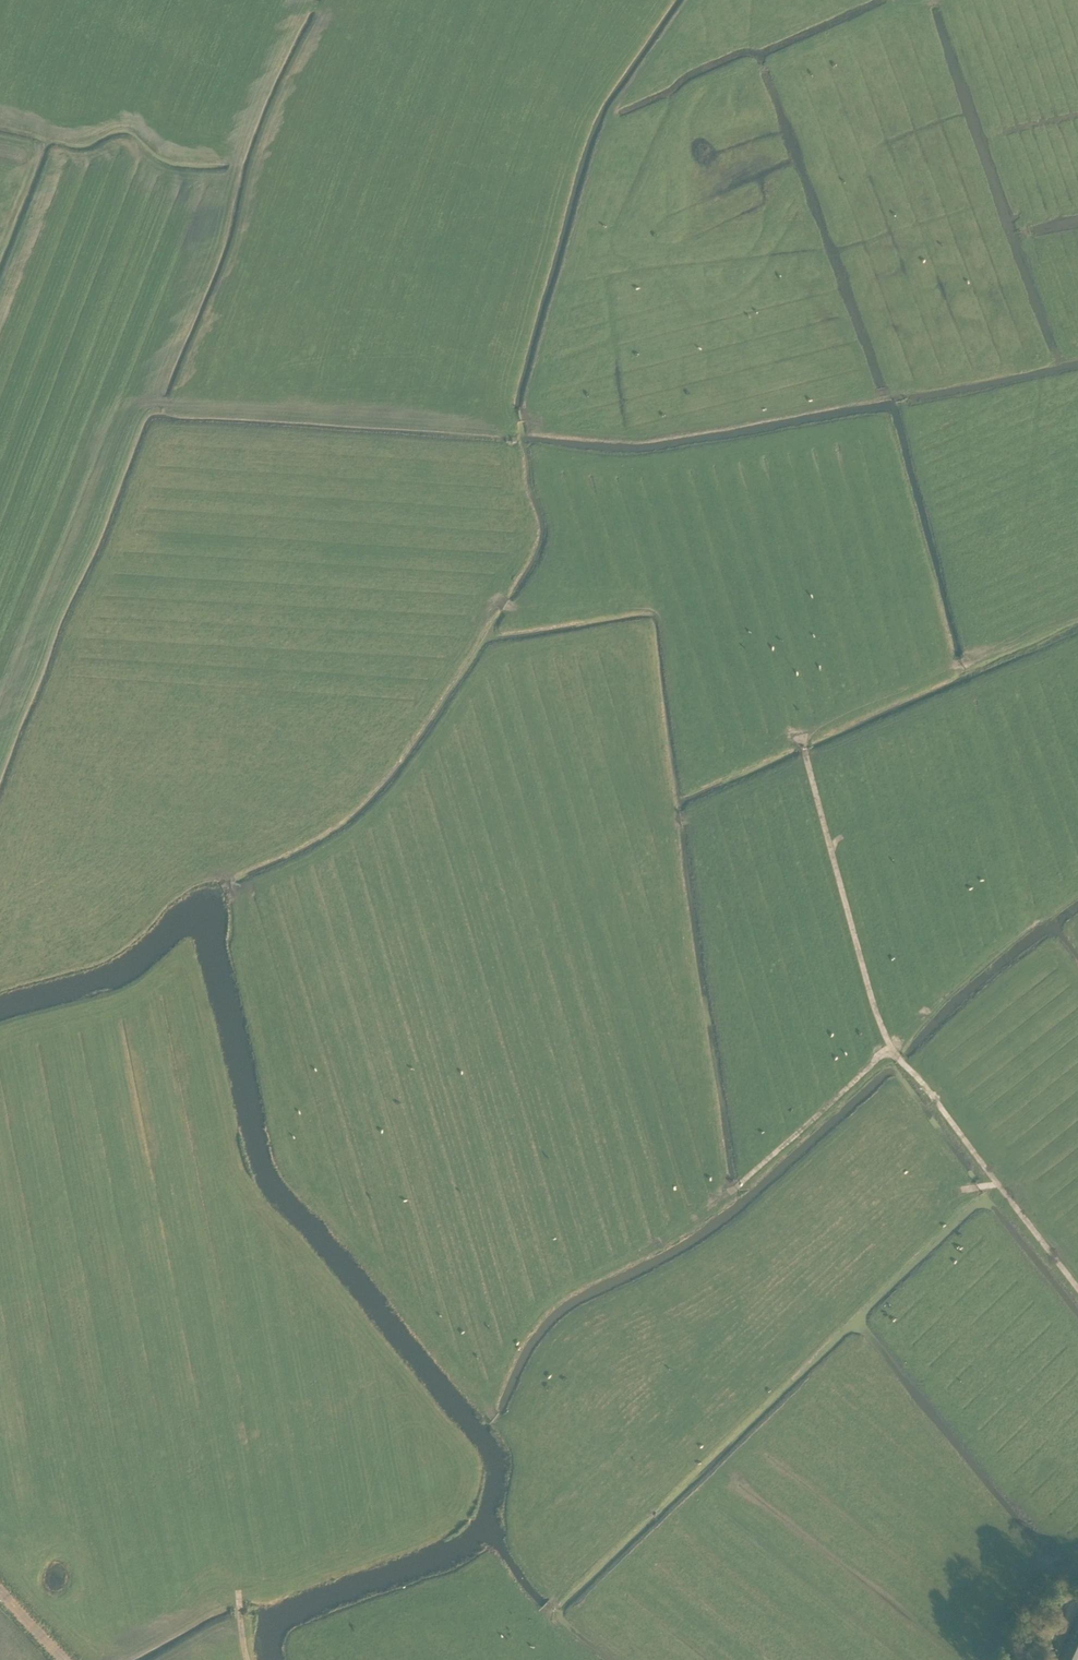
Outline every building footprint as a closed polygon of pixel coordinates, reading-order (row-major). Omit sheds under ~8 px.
[(1060,1659),(1077,1659),(1077,1621),(1060,1659)]
